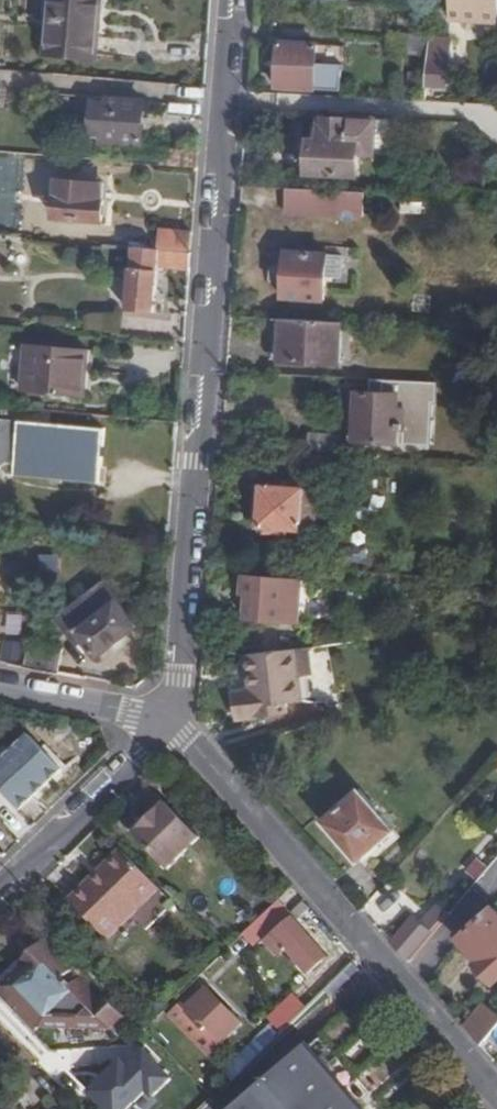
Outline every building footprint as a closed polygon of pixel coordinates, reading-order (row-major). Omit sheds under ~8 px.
[(48,43),(97,47),(99,24),(98,24),(98,18),(100,0),(52,0),(48,43)] [(450,21),(496,25),(496,0),(451,0),(450,21)] [(430,42),(401,40),(400,56),(429,58),(430,42)] [(453,42),(431,40),(430,42),(429,58),(428,86),(451,88),(453,42)] [(319,45),(280,42),(279,58),(277,86),(341,91),(343,65),(317,63),(319,45)] [(319,45),(317,63),(343,65),(345,47),(319,45)] [(121,76),(123,65),(77,58),(64,56),(62,66),(121,76)] [(107,86),(94,84),(88,115),(102,117),(101,123),(135,128),(139,110),(142,88),(108,81),(107,86)] [(312,148),(310,172),(360,174),(362,155),(376,155),(376,153),(377,120),(377,118),(352,117),(352,119),(322,118),(321,139),(312,139),(312,148)] [(390,120),(377,120),(376,153),(388,154),(390,120)] [(100,169),(63,162),(56,200),(104,208),(106,196),(108,184),(98,182),(100,169)] [(358,192),(289,189),(287,213),(365,217),(366,193),(358,192)] [(163,224),(161,244),(191,249),(192,228),(163,224)] [(159,264),(189,269),(191,249),(161,244),(135,239),(129,305),(154,307),(157,283),(159,264)] [(330,257),(290,253),(289,268),(279,267),(276,269),(275,279),(278,282),(287,283),(285,299),(325,303),(327,281),(342,282),(344,259),(330,257)] [(341,363),(343,322),(283,319),(281,342),(280,360),(341,363)] [(86,349),(26,344),(23,390),(83,394),(84,375),(86,349)] [(437,402),(438,383),(371,380),(370,394),(358,393),(357,413),(355,442),(397,444),(398,430),(405,431),(404,445),(430,446),(433,402),(437,402)] [(1,408),(0,415),(0,469),(5,464),(14,465),(13,476),(100,483),(102,458),(104,429),(48,425),(49,412),(1,408)] [(336,437),(307,435),(307,451),(336,452),(336,437)] [(337,475),(338,455),(306,453),(305,473),(337,475)] [(317,488),(261,484),(260,505),(259,526),(314,530),(317,488)] [(128,608),(109,580),(59,613),(79,642),(86,637),(99,655),(140,627),(128,608)] [(304,622),(305,580),(245,580),(245,598),(250,598),(250,607),(250,621),(304,622)] [(6,613),(6,635),(22,635),(21,612),(6,613)] [(32,641),(27,663),(32,664),(61,671),(65,648),(32,641)] [(310,676),(308,648),(246,656),(248,677),(251,677),(253,690),(235,692),(236,707),(238,721),(287,715),(286,703),(301,701),(299,677),(310,676)] [(30,739),(0,768),(0,793),(20,812),(41,791),(61,772),(30,739)] [(360,792),(325,822),(343,844),(360,864),(396,833),(360,792)] [(206,836),(172,799),(161,808),(156,812),(160,817),(142,832),(174,866),(206,836)] [(109,941),(160,891),(123,851),(102,871),(105,874),(92,885),(89,884),(85,887),(70,901),(109,941)] [(102,871),(89,884),(92,885),(105,874),(102,871)] [(392,883),(365,908),(382,926),(409,902),(392,883)] [(415,917),(392,944),(398,952),(410,965),(452,915),(438,902),(420,922),(415,917)] [(282,910),(276,904),(260,919),(271,930),(287,915),(282,910)] [(494,909),(460,941),(480,963),(478,966),(484,973),(495,985),(496,984),(496,913),(494,909)] [(306,939),(292,922),(279,932),(289,945),(286,948),(296,961),(299,957),(311,969),(323,959),(306,939)] [(48,940),(22,965),(0,986),(0,997),(34,1033),(41,1027),(91,1026),(92,1033),(103,1033),(102,1027),(105,1024),(114,1034),(126,1022),(83,975),(79,980),(72,972),(75,968),(48,940)] [(202,997),(197,992),(171,1016),(209,1055),(240,1025),(238,1023),(207,991),(202,997)] [(291,996),(267,1020),(271,1024),(281,1034),(305,1011),(291,996)] [(465,1028),(481,1047),(496,1028),(496,1016),(484,1005),(465,1028)] [(235,1079),(256,1059),(281,1034),(271,1024),(247,1048),(225,1069),(235,1079)] [(140,1041),(84,1092),(100,1108),(126,1108),(143,1094),(153,1097),(174,1078),(140,1041)] [(239,1108),(362,1108),(310,1048),(239,1108)]
